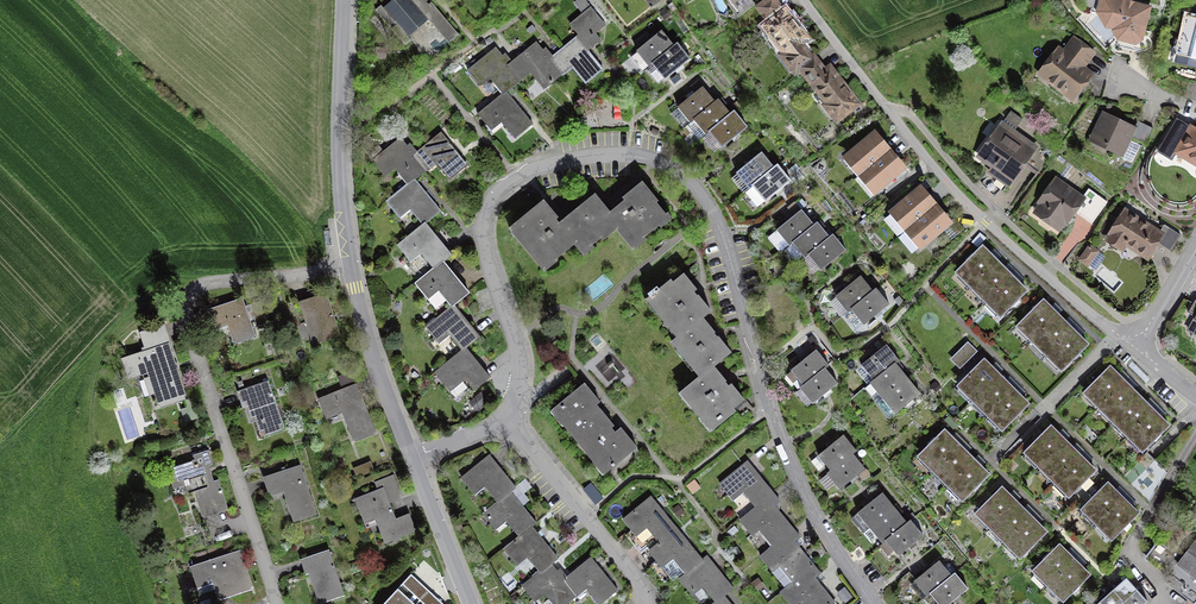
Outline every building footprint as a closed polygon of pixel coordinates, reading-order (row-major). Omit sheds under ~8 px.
[(382,7),(406,35),(425,19),(446,42),(457,32),(429,0),(389,0),(382,7)] [(740,12),(752,2),(750,0),(731,0),(740,12)] [(757,7),(767,22),(784,9),(777,0),(766,0),(757,7)] [(1120,0),(1100,0),(1096,14),(1105,30),(1112,31),(1118,43),(1136,48),(1144,43),(1152,9),(1120,0)] [(567,28),(576,39),(548,60),(562,77),(572,69),(585,86),(603,72),(588,53),(601,43),(594,35),(604,28),(590,10),(567,28)] [(798,69),(811,59),(800,44),(806,40),(785,12),(765,27),(786,55),(783,57),(795,72),(798,69)] [(1188,21),(1176,69),(1195,74),(1195,23),(1188,21)] [(662,33),(637,55),(649,69),(652,67),(674,48),(662,33)] [(1093,54),(1074,39),(1064,52),(1060,49),(1040,74),(1072,98),(1087,79),(1078,72),(1093,54)] [(548,60),(536,44),(506,68),(519,84),(530,75),(543,92),(562,77),(548,60)] [(652,67),(665,83),(690,62),(677,46),(674,48),(652,67)] [(385,49),(377,48),(376,56),(384,57),(385,49)] [(495,53),(469,74),(480,88),(489,80),(502,97),(505,94),(519,84),(506,68),(495,53)] [(811,59),(798,69),(804,77),(805,76),(838,119),(858,104),(830,68),(825,72),(814,57),(811,59)] [(702,90),(677,111),(689,126),(693,122),(714,105),(702,90)] [(513,140),(531,126),(505,94),(502,97),(477,117),(490,133),(501,124),(513,140)] [(731,117),(718,102),(714,105),(693,122),(706,138),(711,134),(731,117)] [(748,131),(735,114),(731,117),(711,134),(724,150),(748,131)] [(1134,129),(1104,114),(1092,138),(1122,153),(1128,140),(1130,136),(1146,144),(1153,128),(1138,121),(1134,129)] [(1187,125),(1171,154),(1195,169),(1195,130),(1187,125)] [(1041,151),(1003,126),(977,164),(1015,189),(1041,151)] [(858,180),(891,152),(875,133),(842,161),(858,180)] [(467,168),(442,136),(413,160),(423,173),(434,164),(449,182),(467,168)] [(1140,146),(1128,140),(1122,153),(1120,158),(1132,163),(1140,146)] [(399,142),(373,164),(384,177),(393,170),(406,186),(413,181),(423,173),(413,160),(399,142)] [(891,152),(858,180),(874,199),(907,171),(891,152)] [(761,156),(736,176),(748,190),(752,187),(773,170),(761,156)] [(765,203),(790,183),(777,167),(773,170),(752,187),(765,203)] [(1085,201),(1055,180),(1031,214),(1061,235),(1085,201)] [(406,186),(384,203),(398,220),(409,212),(421,227),(424,225),(439,213),(413,181),(406,186)] [(641,184),(605,213),(592,197),(578,209),(603,240),(617,230),(633,249),(670,219),(641,184)] [(904,233),(937,206),(921,187),(888,215),(904,233)] [(582,257),(603,240),(578,209),(558,225),(541,204),(506,232),(540,274),(574,247),(582,257)] [(953,225),(937,206),(904,233),(920,253),(953,225)] [(1164,224),(1159,232),(1126,212),(1107,240),(1121,249),(1125,242),(1147,256),(1156,242),(1171,251),(1181,235),(1164,224)] [(801,213),(776,233),(787,247),(791,244),(813,227),(801,213)] [(830,240),(817,224),(813,227),(791,244),(804,260),(807,258),(830,240)] [(424,225),(395,248),(409,264),(419,256),(433,272),(442,265),(451,258),(424,225)] [(845,253),(833,238),(830,240),(807,258),(820,273),(845,253)] [(982,246),(958,271),(972,285),(997,261),(982,246)] [(1097,251),(1089,246),(1080,259),(1087,265),(1097,251)] [(870,257),(844,278),(857,293),(860,290),(882,273),(870,257)] [(1011,275),(997,261),(972,285),(987,300),(1011,275)] [(433,272),(415,287),(427,301),(436,294),(450,310),(452,308),(467,296),(442,265),(433,272)] [(860,290),(873,306),(898,285),(886,270),(882,273),(860,290)] [(1026,290),(1011,275),(987,300),(1001,315),(1026,290)] [(683,276),(647,304),(676,341),(703,321),(713,313),(683,276)] [(1195,296),(1187,312),(1195,316),(1194,320),(1195,321),(1195,297),(1195,296)] [(325,297),(297,305),(310,349),(338,340),(325,297)] [(242,298),(211,309),(216,324),(226,321),(233,343),(255,335),(242,298)] [(1043,301),(1019,325),(1033,340),(1058,315),(1043,301)] [(261,303),(250,307),(257,326),(267,323),(261,303)] [(450,310),(424,330),(438,347),(448,339),(460,353),(464,350),(478,340),(452,308),(450,310)] [(1058,315),(1033,340),(1047,354),(1072,329),(1058,315)] [(676,341),(670,346),(698,381),(713,369),(730,356),(703,321),(676,341)] [(185,397),(162,325),(140,333),(146,351),(122,359),(129,380),(148,374),(158,406),(185,397)] [(1087,344),(1072,329),(1047,354),(1062,368),(1087,344)] [(967,346),(951,362),(960,372),(977,355),(967,346)] [(898,363),(886,348),(860,369),(872,384),(895,366),(898,363)] [(473,393),(489,380),(464,350),(460,353),(433,375),(449,395),(464,382),(473,393)] [(816,354),(791,373),(803,390),(826,372),(829,370),(816,354)] [(984,360),(960,384),(974,399),(999,374),(984,360)] [(869,387),(881,401),(907,380),(895,366),(872,384),(869,387)] [(1110,367),(1086,392),(1100,406),(1125,381),(1110,367)] [(679,396),(709,434),(743,408),(713,369),(698,381),(679,396)] [(811,406),(837,387),(826,372),(803,390),(800,392),(811,406)] [(999,374),(974,399),(989,413),(1013,389),(999,374)] [(574,376),(555,391),(563,402),(583,387),(574,376)] [(919,396),(907,380),(881,401),(894,417),(919,396)] [(268,381),(237,391),(243,407),(250,405),(261,435),(284,427),(268,381)] [(1139,396),(1125,381),(1100,406),(1114,420),(1139,396)] [(574,445),(605,421),(595,407),(598,405),(584,386),(583,387),(563,402),(549,413),(574,445)] [(356,387),(316,402),(324,423),(341,416),(352,445),(375,436),(356,387)] [(1028,403),(1013,389),(989,413),(1003,428),(1028,403)] [(1153,410),(1139,396),(1114,420),(1128,434),(1153,410)] [(1168,424),(1153,410),(1128,434),(1143,449),(1168,424)] [(121,420),(126,439),(141,435),(136,416),(121,420)] [(614,432),(605,421),(574,445),(601,479),(637,451),(619,429),(614,432)] [(1051,426),(1026,451),(1041,465),(1066,441),(1051,426)] [(945,430),(920,455),(935,469),(959,445),(945,430)] [(844,439),(818,459),(830,475),(853,456),(856,454),(844,439)] [(1066,441),(1041,465),(1055,479),(1080,455),(1066,441)] [(973,459),(959,445),(935,469),(949,483),(973,459)] [(213,464),(209,450),(193,455),(195,459),(170,468),(175,484),(192,479),(195,491),(194,491),(202,516),(228,508),(219,480),(214,481),(209,465),(213,464)] [(1094,470),(1080,455),(1055,479),(1070,494),(1094,470)] [(827,477),(839,491),(865,471),(853,456),(830,475),(827,477)] [(489,458),(460,482),(473,497),(483,489),(497,507),(512,495),(517,491),(489,458)] [(988,474),(973,459),(949,483),(964,498),(988,474)] [(370,461),(354,468),(357,476),(374,469),(370,461)] [(754,509),(773,493),(747,461),(717,486),(733,505),(743,497),(754,509)] [(300,465),(263,477),(268,492),(282,487),(293,521),(316,514),(300,465)] [(415,531),(408,514),(395,519),(387,498),(400,493),(393,475),(374,482),(377,489),(354,498),(363,523),(375,519),(385,543),(415,531)] [(1107,483),(1083,507),(1098,522),(1122,498),(1107,483)] [(1002,487),(977,512),(992,527),(1017,502),(1002,487)] [(785,507),(773,493),(754,509),(738,522),(752,539),(759,533),(772,548),(794,531),(779,512),(785,507)] [(863,533),(868,529),(894,509),(882,494),(851,518),(863,533)] [(497,507),(484,517),(496,531),(505,524),(518,540),(531,530),(536,526),(512,495),(497,507)] [(1122,498),(1098,522),(1113,537),(1137,512),(1122,498)] [(657,546),(676,531),(650,499),(621,522),(635,540),(646,532),(657,546)] [(1017,502),(992,527),(1006,541),(1031,516),(1017,502)] [(894,509),(868,529),(881,546),(883,544),(885,543),(907,525),(894,509)] [(1045,531),(1031,516),(1006,541),(1021,555),(1045,531)] [(897,558),(922,539),(910,523),(907,525),(885,543),(897,558)] [(518,540),(502,552),(516,569),(527,561),(539,576),(553,565),(556,563),(531,530),(518,540)] [(701,563),(676,531),(657,546),(647,553),(662,571),(673,562),(684,577),(701,563)] [(802,540),(794,531),(772,548),(760,558),(773,573),(779,568),(792,584),(815,566),(797,544),(802,540)] [(881,546),(869,555),(885,576),(899,565),(883,544),(881,546)] [(1180,566),(1195,578),(1195,544),(1180,566)] [(1060,545),(1035,569),(1050,584),(1074,560),(1060,545)] [(241,550),(193,565),(201,590),(214,586),(218,598),(253,586),(241,550)] [(329,550),(302,558),(307,573),(311,572),(321,603),(344,595),(329,550)] [(701,563),(684,577),(678,581),(692,599),(703,590),(714,603),(716,603),(725,597),(732,592),(706,559),(701,563)] [(616,593),(589,560),(564,580),(578,598),(587,591),(599,603),(602,603),(616,593)] [(1074,560),(1050,584),(1064,598),(1089,574),(1074,560)] [(940,564),(914,584),(926,600),(930,596),(952,579),(940,564)] [(550,603),(570,603),(578,598),(564,580),(553,565),(539,576),(521,589),(532,603),(536,603),(545,598),(550,603)] [(815,566),(792,584),(779,595),(787,603),(836,603),(816,580),(822,576),(815,566)] [(397,593),(408,603),(435,603),(440,599),(413,575),(397,593)] [(968,592),(956,576),(952,579),(930,596),(936,603),(952,603),(968,592)] [(1126,579),(1097,603),(1145,603),(1147,603),(1126,579)]
